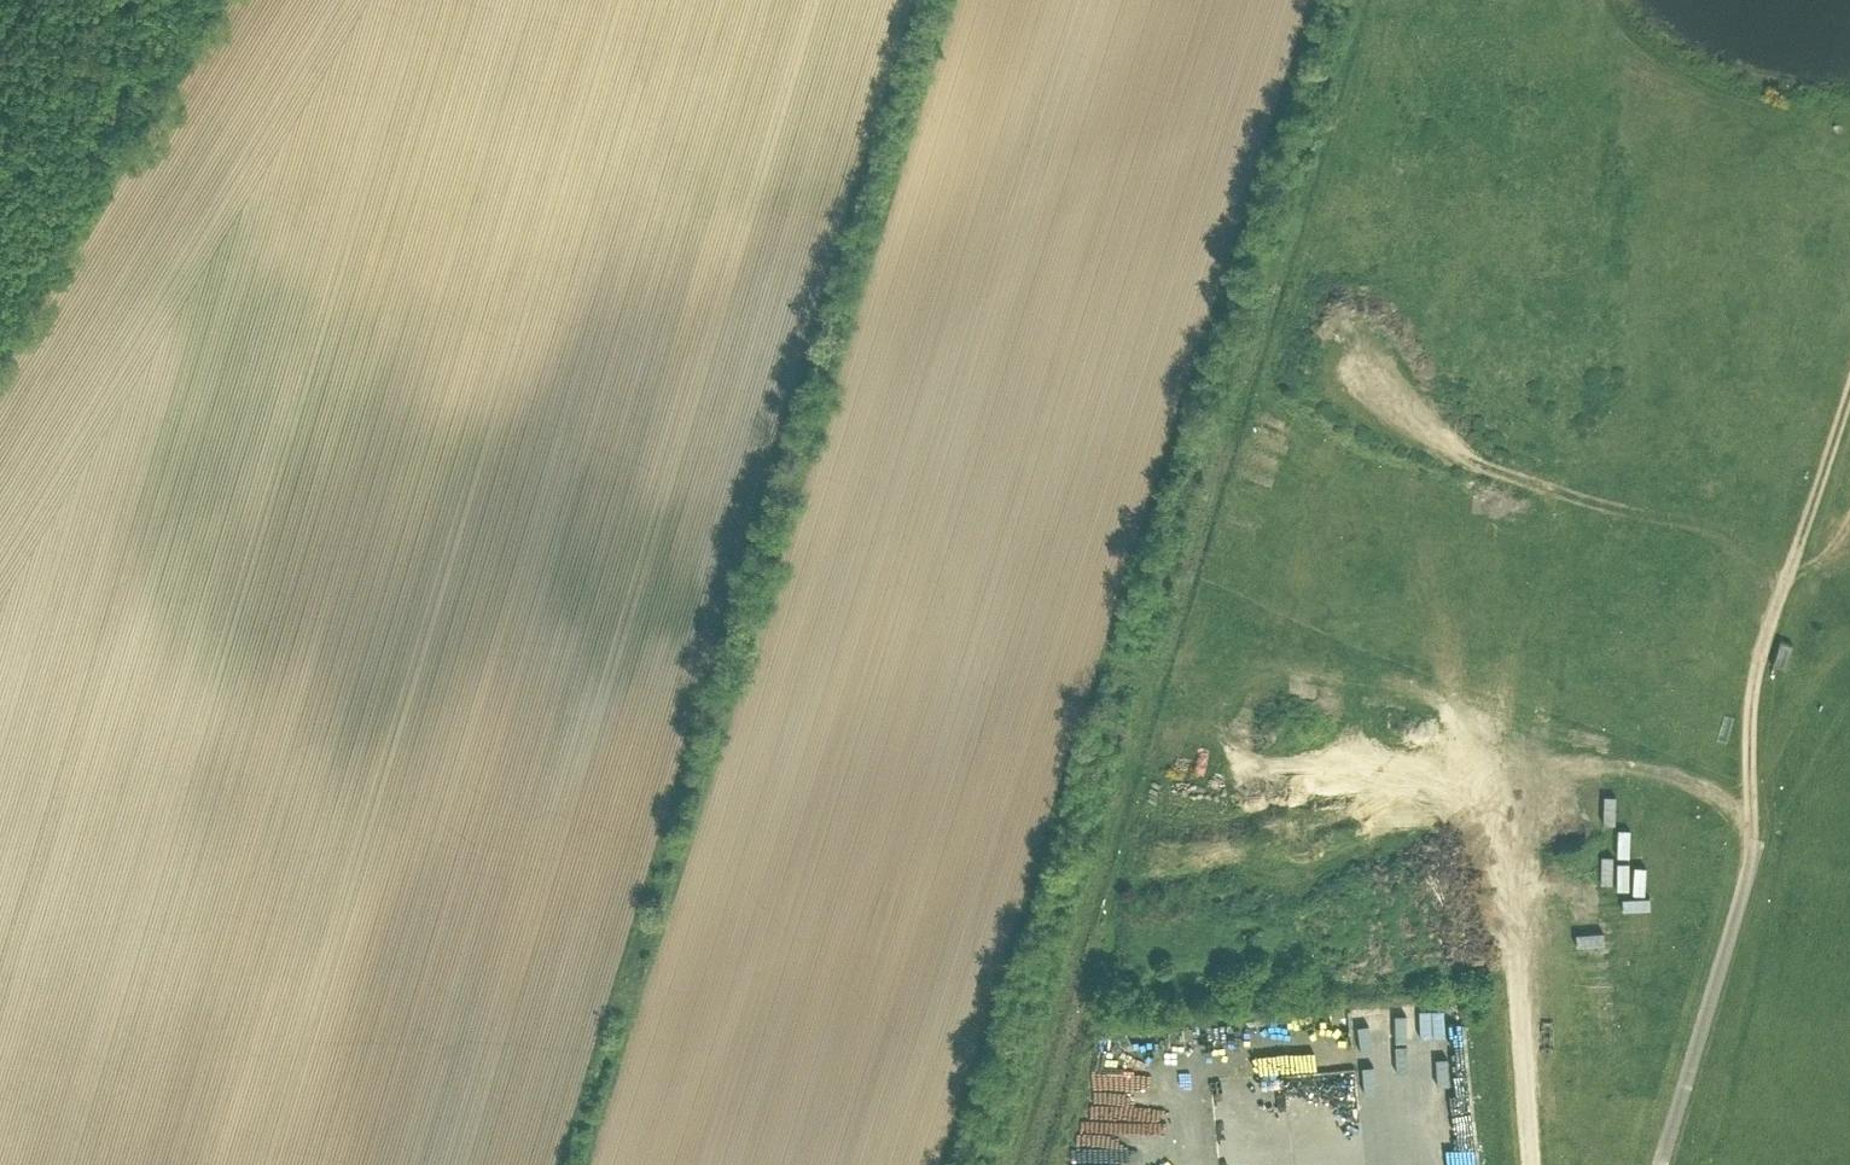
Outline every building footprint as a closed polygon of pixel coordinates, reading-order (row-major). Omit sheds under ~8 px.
[(1776,666),(1788,670),(1797,646),(1785,642),(1776,666)] [(1635,792),(1609,792),(1609,818),(1635,819),(1635,792)] [(1589,925),(1589,966),(1618,966),(1618,925),(1589,925)]
